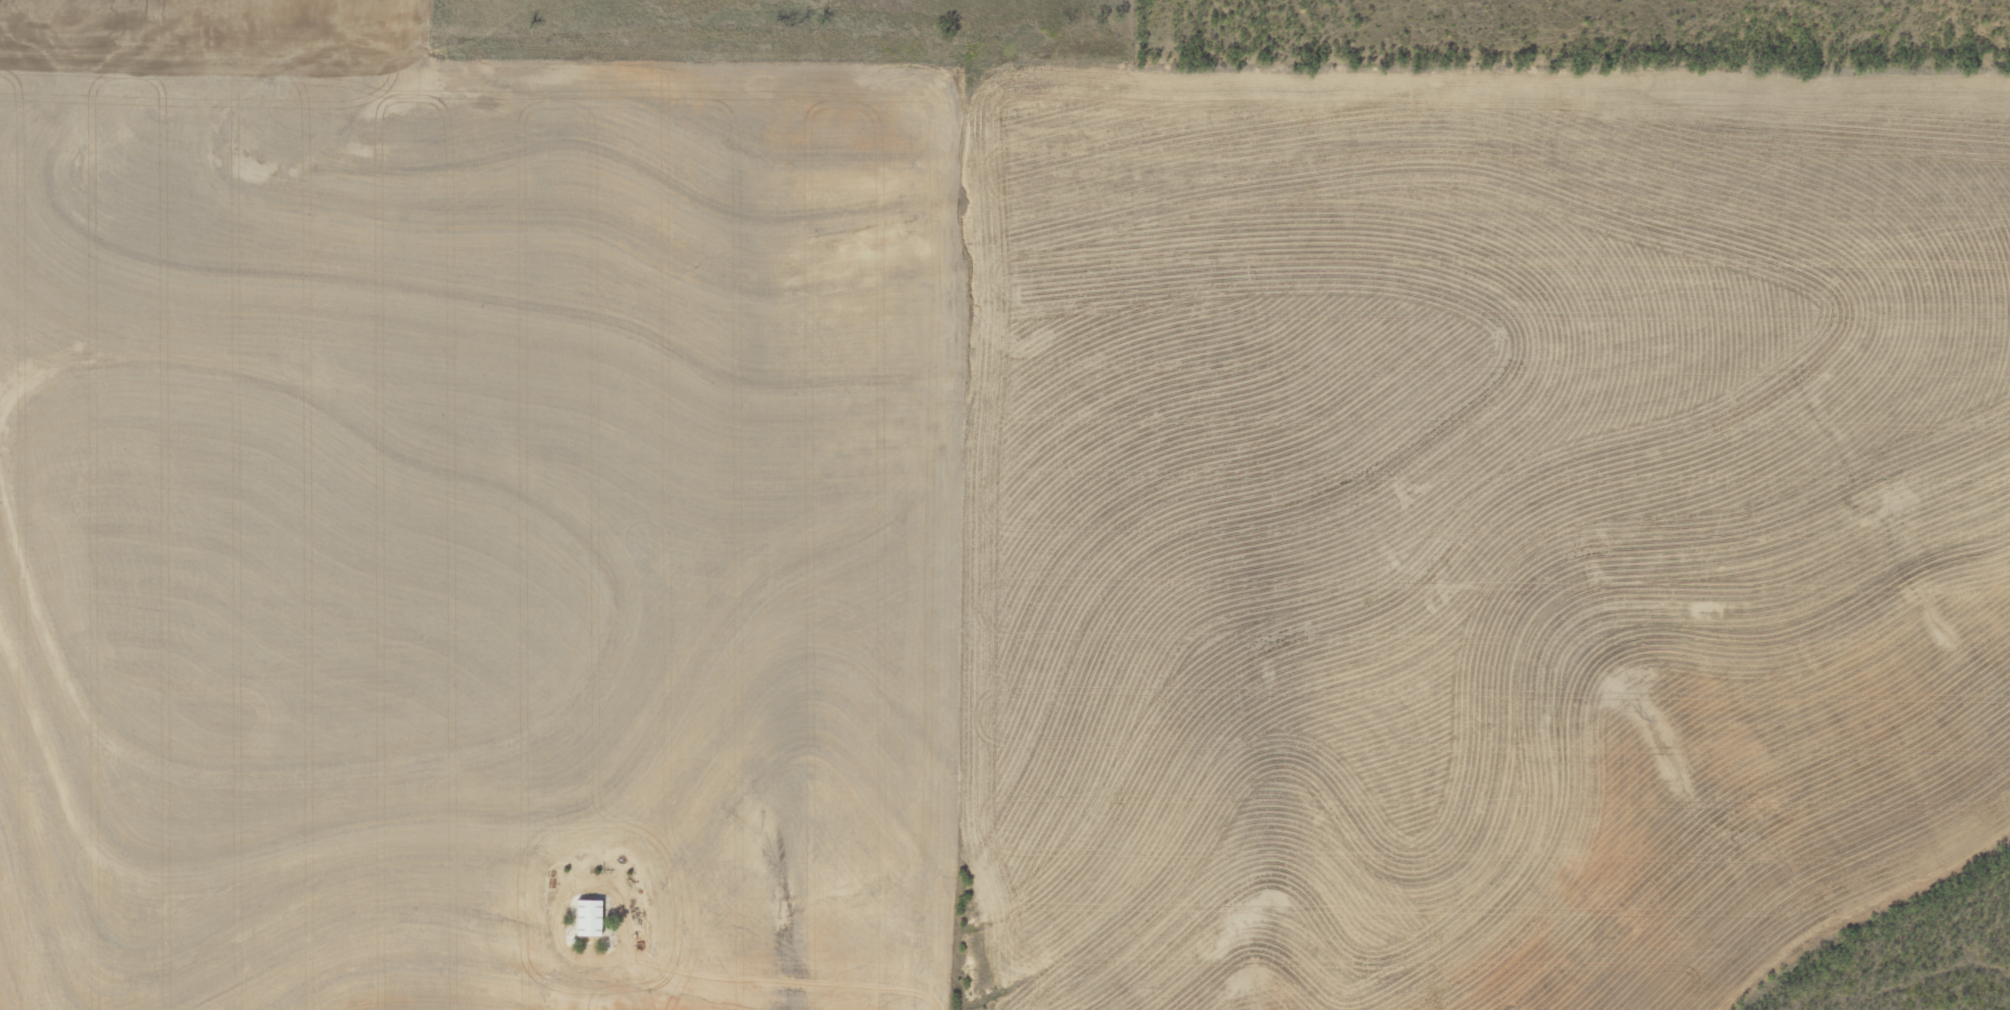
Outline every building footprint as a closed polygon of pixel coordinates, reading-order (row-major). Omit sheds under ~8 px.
[(599,900),(574,900),(573,936),(598,936),(599,900)]
